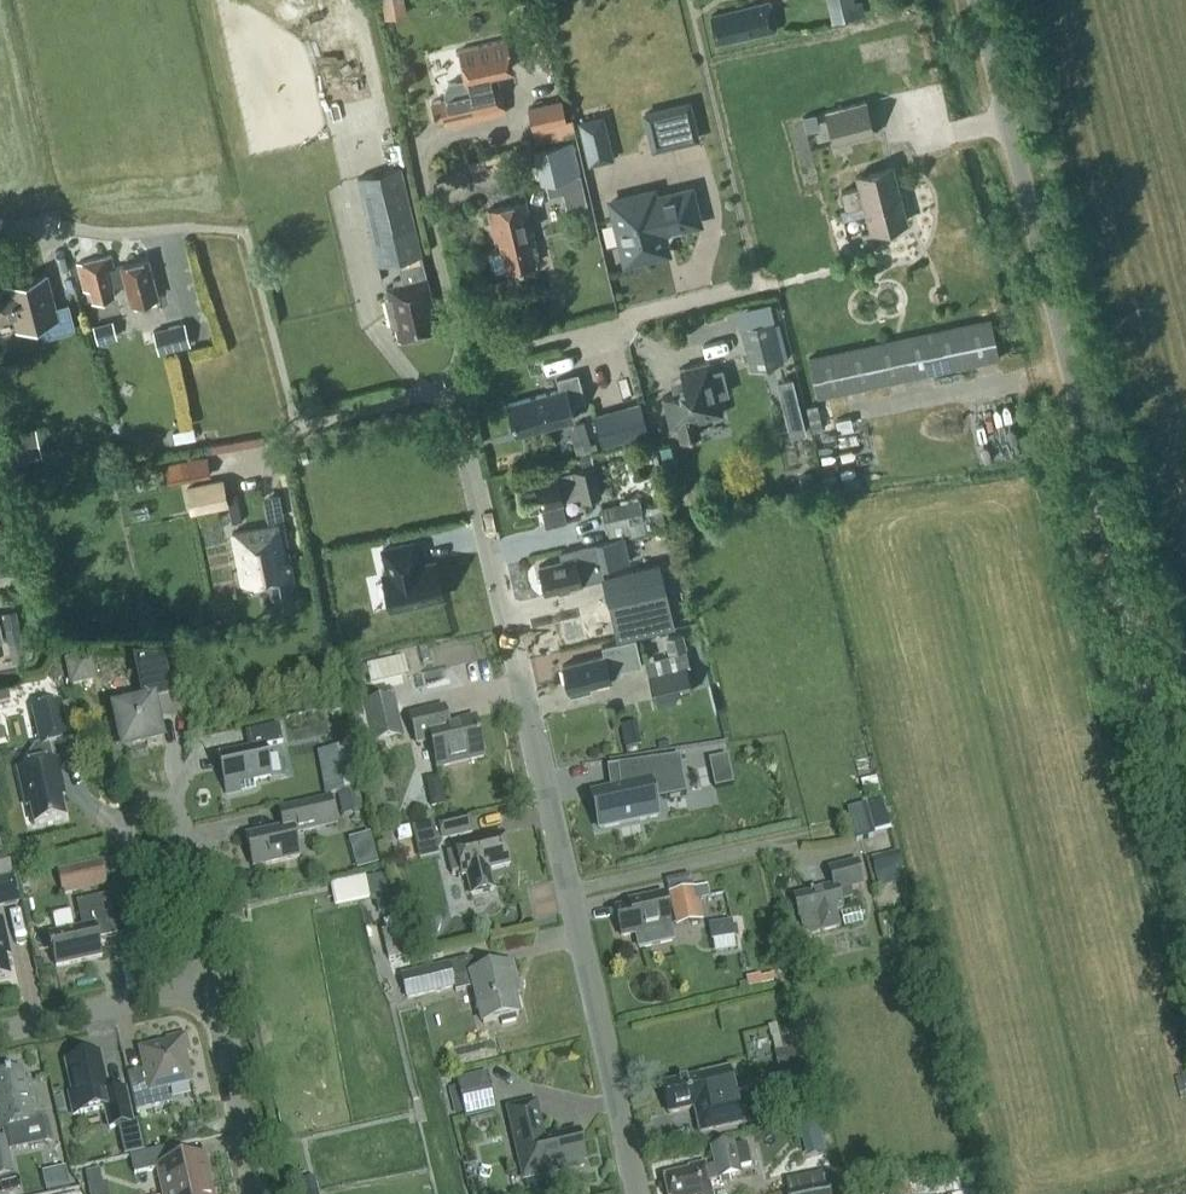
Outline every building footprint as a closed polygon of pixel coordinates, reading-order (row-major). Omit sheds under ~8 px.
[(735,38),(775,29),(768,0),(710,15),(715,38),(734,34),(735,38)] [(832,21),(865,14),(862,0),(855,1),(829,7),(832,21)] [(497,70),(513,66),(506,38),(461,48),(467,76),(448,81),(445,91),(446,96),(432,99),(436,120),(447,118),(448,125),(506,112),(497,70)] [(834,141),(874,131),(866,99),(826,109),(834,141)] [(533,126),(566,119),(562,100),(529,107),(533,126)] [(645,112),(654,148),(698,137),(689,102),(645,112)] [(578,120),(588,163),(609,159),(599,115),(578,120)] [(540,148),(548,181),(581,173),(573,140),(540,148)] [(892,164),(856,173),(858,185),(840,190),(844,207),(862,202),(869,230),(906,221),(892,164)] [(420,253),(399,167),(359,176),(380,262),(420,253)] [(612,200),(627,261),(667,251),(664,239),(671,228),(699,221),(691,188),(654,197),(652,190),(612,200)] [(526,200),(489,208),(496,239),(500,238),(503,250),(492,253),(496,270),(506,268),(507,269),(536,263),(532,243),(536,242),(526,200)] [(112,256),(79,263),(86,291),(92,290),(94,301),(115,296),(113,287),(127,284),(132,305),(158,299),(149,261),(115,269),(112,256)] [(11,284),(12,289),(0,291),(0,316),(18,312),(22,327),(40,322),(44,338),(60,334),(46,275),(11,284)] [(433,302),(427,275),(388,285),(401,338),(437,329),(430,302),(433,302)] [(782,357),(770,315),(742,322),(754,364),(782,357)] [(811,355),(819,395),(999,357),(991,317),(811,355)] [(105,321),(93,324),(98,341),(110,338),(105,321)] [(154,333),(159,355),(190,347),(185,326),(154,333)] [(662,394),(670,424),(676,422),(680,436),(700,431),(696,417),(722,410),(718,392),(727,390),(723,373),(713,375),(708,358),(678,366),(683,383),(678,385),(679,389),(662,394)] [(516,426),(547,417),(549,423),(575,417),(571,401),(586,397),(579,371),(558,376),(561,387),(509,401),(516,426)] [(780,394),(796,390),(792,377),(777,381),(780,394)] [(596,415),(603,443),(650,430),(642,402),(596,415)] [(194,427),(173,431),(175,441),(196,437),(194,427)] [(36,432),(13,438),(17,455),(40,450),(36,432)] [(655,438),(640,441),(643,456),(658,453),(655,438)] [(164,463),(167,484),(211,476),(208,456),(164,463)] [(543,505),(548,524),(569,519),(564,500),(565,500),(564,497),(583,493),(584,499),(603,494),(596,464),(521,482),(528,508),(543,505)] [(192,482),(196,505),(231,499),(227,477),(192,482)] [(268,516),(282,516),(283,492),(269,492),(268,516)] [(640,497),(601,506),(608,535),(631,529),(632,534),(648,530),(640,497)] [(272,589),(274,605),(294,601),(291,582),(295,581),(290,551),(285,552),(284,544),(288,543),(284,521),(234,531),(243,580),(263,577),(266,590),(272,589)] [(571,556),(540,563),(547,591),(584,582),(582,576),(603,571),(603,568),(629,562),(623,537),(595,544),(594,543),(569,548),(571,556)] [(418,564),(413,541),(384,548),(389,570),(383,572),(391,607),(443,595),(435,560),(418,564)] [(0,561),(0,574),(13,571),(11,559),(0,561)] [(676,622),(660,562),(603,576),(618,637),(676,622)] [(1,611),(4,625),(19,622),(16,608),(1,611)] [(28,657),(21,622),(5,626),(13,660),(28,657)] [(688,647),(683,630),(664,635),(669,652),(688,647)] [(590,683),(611,678),(611,676),(619,674),(623,670),(623,667),(642,663),(636,635),(602,644),(604,652),(563,663),(569,688),(570,688),(571,693),(591,689),(590,683)] [(408,675),(404,657),(366,667),(371,685),(408,675)] [(67,664),(72,685),(93,681),(89,659),(67,664)] [(113,711),(120,742),(132,749),(163,742),(156,712),(172,708),(162,665),(135,663),(144,704),(113,711)] [(686,663),(649,673),(655,697),(692,688),(686,664),(686,663)] [(392,700),(364,707),(373,745),(402,738),(392,700)] [(63,787),(57,761),(55,762),(51,745),(69,741),(61,703),(33,709),(41,746),(36,747),(29,757),(31,767),(17,770),(26,808),(30,807),(34,826),(65,819),(59,788),(63,787)] [(437,768),(484,757),(475,719),(448,725),(443,708),(410,716),(417,744),(431,740),(437,768)] [(642,745),(637,723),(621,727),(626,749),(642,745)] [(218,757),(226,794),(255,788),(253,781),(270,777),(264,747),(282,743),(278,726),(245,733),(249,750),(218,757)] [(352,746),(336,749),(344,793),(360,790),(352,746)] [(733,785),(728,757),(709,761),(715,789),(733,785)] [(610,792),(592,796),(595,812),(599,829),(604,828),(657,817),(654,802),(653,797),(663,795),(664,799),(686,795),(685,786),(682,775),(681,768),(680,758),(656,761),(657,764),(647,766),(646,762),(617,767),(620,790),(610,792)] [(355,791),(344,793),(338,794),(343,814),(360,810),(355,791)] [(428,795),(431,809),(446,806),(443,792),(428,795)] [(294,835),(318,829),(336,825),(330,797),(278,809),(283,828),(246,836),(253,868),(299,858),(294,835)] [(874,834),(890,829),(883,801),(847,811),(855,841),(874,836),(874,834)] [(472,834),(467,815),(418,827),(424,850),(436,847),(440,841),(472,834)] [(390,831),(382,833),(385,846),(393,845),(390,831)] [(472,896),(494,890),(490,871),(509,866),(502,835),(455,846),(456,850),(447,852),(452,875),(462,873),(463,877),(467,876),(472,896)] [(901,870),(897,852),(871,858),(878,888),(899,883),(896,872),(901,870)] [(12,873),(8,857),(0,858),(0,876),(12,873)] [(105,861),(59,866),(62,892),(108,888),(105,861)] [(813,890),(814,892),(795,896),(801,919),(802,918),(804,928),(813,934),(823,931),(823,932),(842,927),(837,911),(845,909),(840,891),(865,885),(859,861),(831,868),(835,884),(813,890)] [(18,903),(12,877),(0,880),(0,907),(18,903)] [(705,898),(702,886),(668,893),(675,928),(703,923),(698,900),(705,898)] [(82,928),(50,936),(48,927),(47,927),(56,967),(102,957),(98,940),(117,935),(108,895),(76,902),(82,928)] [(376,912),(392,909),(390,895),(373,898),(376,912)] [(664,895),(651,897),(633,901),(634,906),(615,910),(620,931),(634,928),(639,947),(673,940),(670,925),(664,895)] [(422,914),(406,909),(402,908),(404,918),(406,926),(408,937),(414,939),(422,914)] [(10,977),(3,947),(8,946),(2,920),(0,920),(0,979),(10,977)] [(732,921),(708,925),(711,942),(735,938),(732,921)] [(408,937),(406,926),(382,932),(388,961),(412,955),(408,937)] [(511,964),(471,974),(453,978),(449,964),(401,976),(407,999),(454,988),(455,992),(474,987),(483,1023),(500,1019),(502,1025),(516,1021),(515,1016),(519,1015),(511,983),(516,982),(511,964)] [(773,1027),(777,1049),(799,1045),(796,1023),(773,1027)] [(190,1083),(194,1100),(195,1100),(191,1083),(192,1083),(185,1055),(189,1054),(185,1035),(167,1040),(167,1043),(139,1050),(144,1071),(127,1074),(135,1112),(164,1106),(160,1090),(190,1083)] [(807,1066),(802,1046),(774,1052),(778,1072),(807,1066)] [(109,1129),(132,1124),(125,1091),(108,1095),(99,1055),(66,1062),(73,1093),(68,1094),(73,1115),(105,1108),(109,1129)] [(694,1107),(700,1134),(742,1125),(742,1124),(737,1105),(729,1067),(699,1074),(699,1076),(662,1085),(668,1113),(694,1107)] [(1,1130),(3,1139),(5,1139),(8,1153),(53,1143),(47,1120),(38,1122),(29,1081),(23,1082),(21,1072),(0,1077),(0,1130),(1,1130)] [(494,1107),(486,1074),(457,1080),(465,1114),(494,1107)] [(819,1112),(812,1084),(796,1088),(803,1116),(819,1112)] [(54,1099),(57,1113),(65,1111),(62,1098),(54,1099)] [(539,1172),(558,1168),(559,1173),(583,1167),(582,1163),(585,1162),(578,1132),(544,1140),(536,1103),(507,1109),(516,1150),(518,1150),(523,1170),(538,1167),(539,1172)] [(816,1120),(798,1125),(798,1128),(801,1138),(820,1133),(816,1120)] [(187,1126),(190,1139),(203,1136),(200,1123),(187,1126)] [(0,1140),(0,1177),(13,1175),(8,1153),(5,1139),(3,1139),(0,1140)] [(709,1180),(741,1173),(740,1166),(752,1163),(747,1144),(735,1147),(734,1141),(712,1146),(716,1164),(706,1166),(705,1162),(689,1165),(689,1169),(664,1174),(668,1193),(713,1193),(709,1180)] [(210,1185),(204,1156),(171,1164),(168,1149),(145,1153),(130,1157),(134,1174),(158,1169),(163,1193),(172,1193),(210,1185)] [(100,1170),(86,1173),(88,1186),(102,1184),(100,1170)] [(42,1176),(46,1193),(53,1193),(70,1190),(65,1171),(42,1176)] [(786,1181),(788,1192),(825,1185),(823,1174),(786,1181)] [(788,1192),(788,1193),(830,1193),(828,1184),(825,1185),(788,1192)] [(210,1185),(172,1193),(212,1193),(210,1185)]
